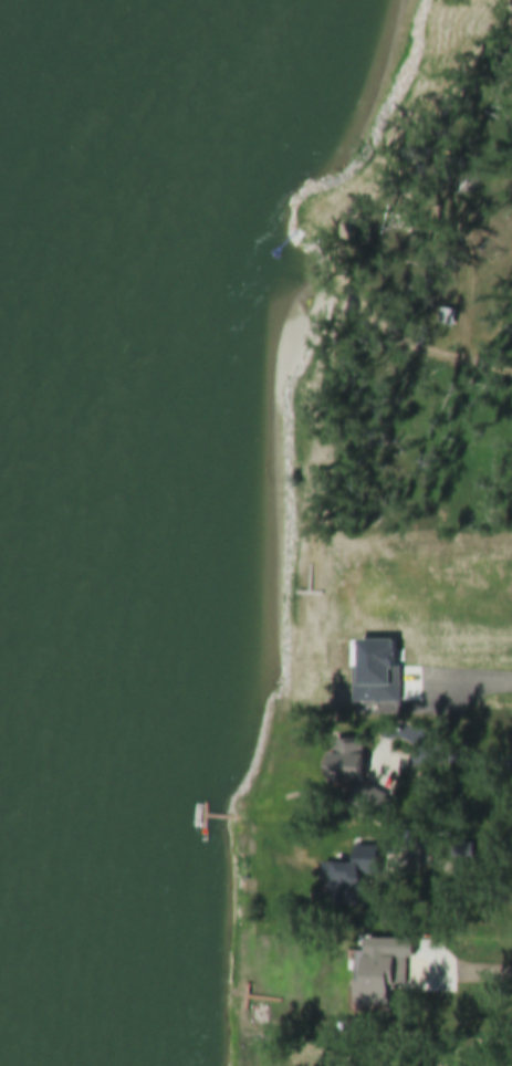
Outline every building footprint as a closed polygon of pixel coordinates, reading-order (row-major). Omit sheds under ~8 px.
[(337,740),(335,781),(370,783),(371,756),(364,755),(364,742),(337,740)] [(331,863),(331,905),(368,905),(369,876),(387,876),(387,848),(360,847),(360,863),(331,863)] [(369,981),(362,981),(362,1007),(397,1007),(396,986),(411,986),(411,956),(369,957),(369,981)]
